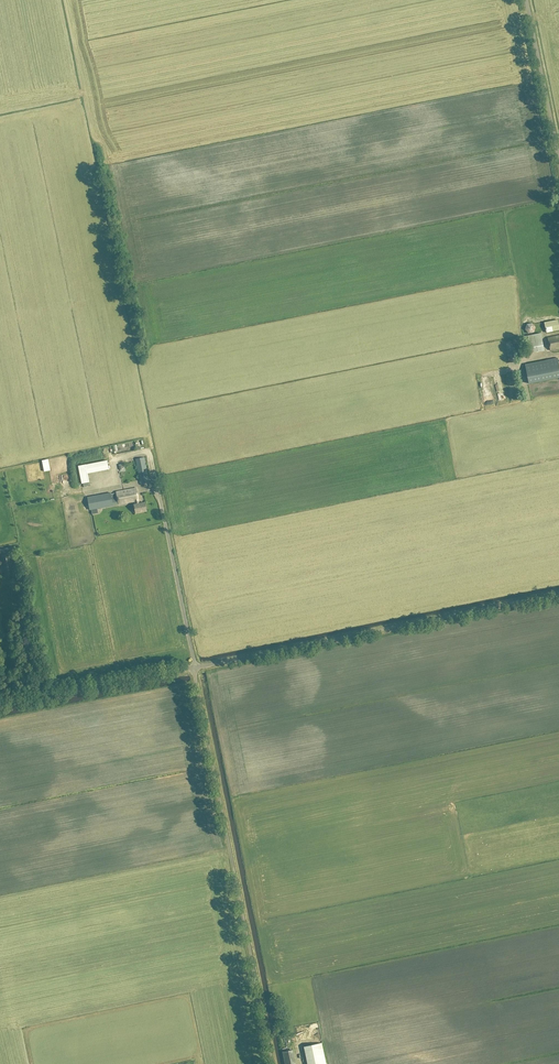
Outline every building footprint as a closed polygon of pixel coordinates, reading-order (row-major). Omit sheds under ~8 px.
[(542,339),(541,333),(524,336),(527,353),(544,350),(542,339)] [(558,348),(558,338),(549,340),(551,350),(558,348)] [(558,378),(558,368),(557,358),(525,364),(529,384),(558,378)] [(149,482),(144,457),(136,459),(140,484),(149,482)] [(108,460),(87,464),(89,472),(110,469),(108,460)] [(86,463),(78,464),(82,482),(90,481),(86,463)] [(134,505),(135,513),(147,511),(145,503),(139,504),(136,488),(116,492),(118,504),(135,501),(135,505),(134,505)] [(110,493),(87,497),(90,510),(113,506),(110,493)] [(12,574),(9,555),(1,556),(4,573),(3,573),(4,576),(12,574)] [(321,1043),(304,1047),(308,1063),(326,1063),(321,1043)] [(288,1049),(291,1063),(297,1063),(293,1048),(288,1049)]
